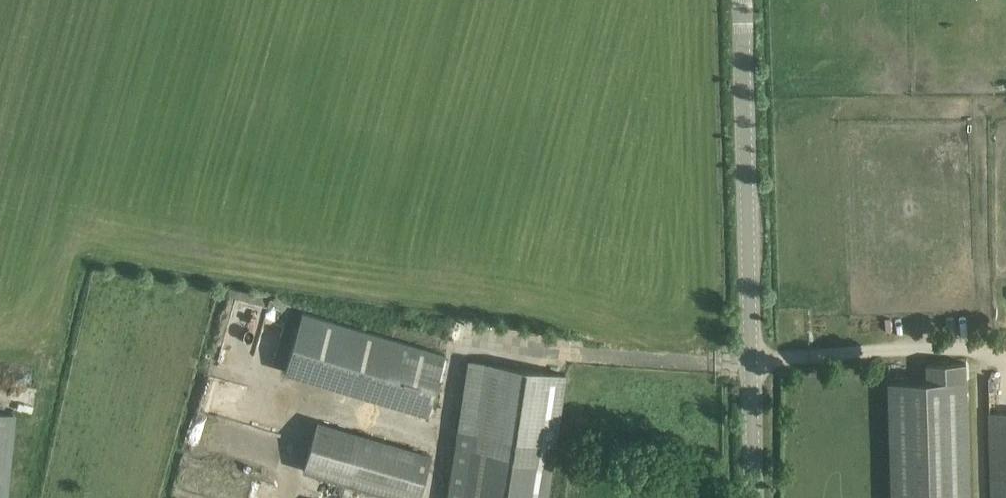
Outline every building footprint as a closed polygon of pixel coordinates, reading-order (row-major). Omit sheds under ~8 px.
[(444,354),(302,312),(284,371),(427,413),(444,354)] [(566,375),(468,360),(446,497),(547,497),(566,375)] [(892,497),(971,497),(967,364),(927,364),(927,381),(889,382),(892,497)] [(13,412),(0,411),(0,497),(4,497),(13,412)] [(992,497),(1005,497),(1005,413),(990,414),(992,478),(992,497)] [(352,484),(401,497),(417,497),(430,454),(317,421),(303,470),(352,484)]
